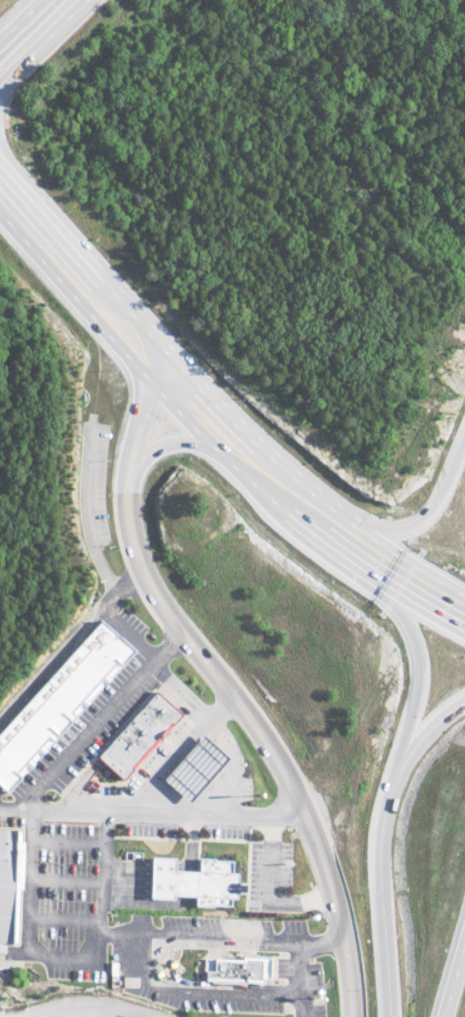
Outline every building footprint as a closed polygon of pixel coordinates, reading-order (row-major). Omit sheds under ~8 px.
[(3,795),(133,650),(99,620),(0,731),(0,792),(3,795)] [(180,715),(153,691),(94,759),(121,783),(180,715)] [(159,781),(184,805),(226,761),(200,737),(159,781)] [(144,897),(168,899),(168,895),(190,896),(190,903),(230,905),(232,872),(227,872),(228,860),(195,858),(194,871),(170,870),(171,858),(146,856),(144,897)] [(200,957),(200,979),(264,980),(264,958),(200,957)]
